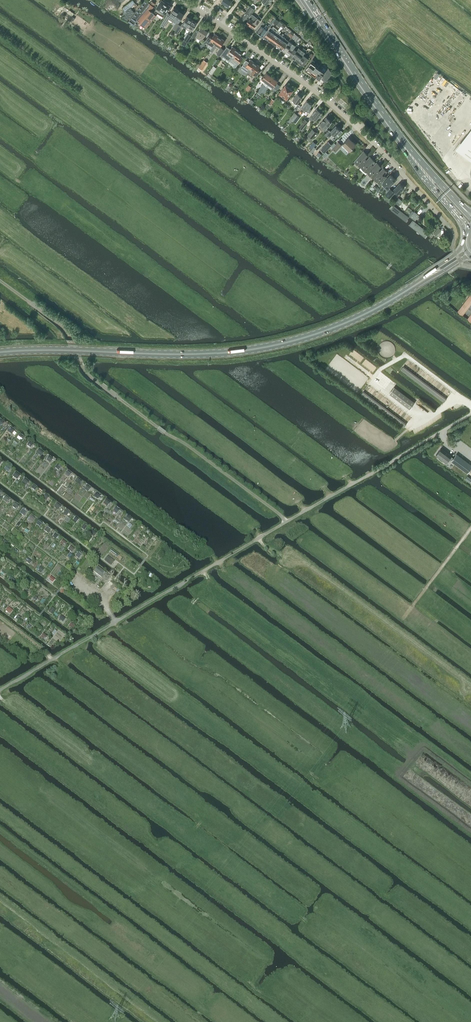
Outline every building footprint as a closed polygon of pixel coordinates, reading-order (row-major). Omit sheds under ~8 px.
[(109,4),(106,7),(110,10),(112,9),(117,8),(120,4),(117,0),(111,0),(109,4)] [(124,10),(122,12),(125,15),(123,17),(128,20),(135,13),(133,10),(138,6),(133,0),(132,0),(122,8),(124,10)] [(129,21),(133,25),(137,20),(146,27),(147,27),(152,20),(150,19),(155,13),(151,10),(154,6),(153,5),(155,3),(152,1),(150,3),(149,3),(145,0),(129,21)] [(163,16),(170,5),(169,4),(170,4),(164,0),(163,0),(163,1),(162,0),(160,2),(159,2),(158,4),(159,4),(155,11),(163,16)] [(256,8),(257,6),(253,3),(241,19),(245,22),(247,19),(247,20),(251,15),(250,14),(255,8),(256,8)] [(174,7),(169,14),(174,18),(179,11),(174,7)] [(174,18),(173,20),(176,22),(178,23),(180,21),(184,14),(179,11),(174,18)] [(246,22),(250,26),(254,21),(255,21),(257,18),(252,14),(246,22)] [(254,21),(250,26),(253,28),(255,26),(256,26),(262,18),(259,15),(257,18),(255,21),(254,21)] [(187,16),(181,25),(186,28),(192,19),(187,16)] [(192,19),(186,28),(189,30),(191,32),(193,29),(197,22),(192,19)] [(262,21),(255,30),(260,34),(264,28),(262,26),(265,23),(262,21)] [(264,28),(260,34),(263,36),(271,25),(269,24),(268,26),(266,24),(264,28)] [(195,31),(192,36),(195,38),(196,37),(202,40),(208,31),(205,30),(206,28),(202,26),(197,32),(195,31)] [(271,27),(264,36),(267,38),(274,28),(273,27),(272,28),(271,27)] [(274,28),(267,38),(270,41),(277,31),(275,30),(276,29),(274,28)] [(277,31),(270,41),(273,43),(279,33),(278,32),(279,30),(278,29),(277,30),(277,31)] [(210,34),(204,41),(213,47),(220,37),(215,33),(213,36),(210,34)] [(279,33),(273,43),(276,45),(282,35),(283,35),(284,34),(283,33),(281,35),(279,33)] [(282,35),(276,45),(279,47),(285,38),(286,38),(283,35),(282,35)] [(286,53),(289,55),(298,42),(299,42),(301,39),(298,36),(295,40),(293,43),(286,53)] [(213,47),(210,51),(212,52),(217,45),(220,47),(225,40),(220,37),(213,47)] [(285,38),(279,47),(282,50),(289,41),(285,38)] [(283,50),(286,53),(293,43),(290,41),(283,50)] [(289,55),(292,57),(299,48),(297,47),(300,43),(299,42),(298,42),(289,55)] [(222,52),(225,54),(223,56),(227,59),(229,61),(233,56),(237,50),(233,46),(230,49),(226,46),(222,52)] [(292,57),(295,59),(302,50),(299,48),(292,57)] [(295,59),(298,61),(303,54),(307,50),(304,48),(302,50),(295,59)] [(237,50),(233,56),(229,61),(234,64),(233,66),(235,68),(240,62),(243,57),(241,56),(242,53),(237,50)] [(303,54),(298,61),(303,65),(308,58),(303,54)] [(241,69),(247,74),(255,63),(250,59),(249,62),(246,60),(241,66),(242,67),(241,69)] [(306,68),(311,71),(316,64),(313,62),(315,60),(313,59),(306,68)] [(311,71),(315,74),(322,65),(317,62),(316,64),(311,71)] [(255,63),(247,74),(252,77),(254,74),(257,76),(260,71),(258,69),(260,66),(255,63)] [(315,74),(320,78),(326,82),(332,73),(328,67),(327,68),(326,69),(322,65),(315,74)] [(265,81),(259,89),(264,92),(266,90),(264,88),(272,76),(266,72),(262,78),(265,81)] [(272,76),(264,88),(266,90),(270,84),(273,87),(278,80),(272,76)] [(287,97),(293,90),(286,85),(280,93),(281,94),(279,96),(279,97),(285,101),(286,101),(288,98),(288,97),(288,98),(287,97)] [(297,103),(302,97),(297,93),(293,100),(295,102),(295,103),(297,104),(295,106),(297,108),(300,105),(297,103)] [(312,110),(310,108),(312,104),(307,100),(298,112),(301,115),(305,109),(310,113),(312,110)] [(312,115),(309,118),(311,120),(314,117),(316,119),(322,113),(321,112),(321,111),(320,110),(319,110),(317,108),(311,115),(312,115)] [(292,120),(296,123),(300,117),(295,112),(288,121),(290,122),(292,120)] [(318,126),(320,128),(321,128),(323,130),(332,121),(331,121),(331,120),(330,119),(329,119),(327,117),(323,121),(318,126)] [(299,127),(302,130),(308,122),(305,119),(299,127)] [(335,136),(341,130),(340,129),(340,128),(339,127),(338,127),(336,125),(331,131),(329,129),(325,134),(328,138),(333,133),(335,136)] [(455,148),(470,160),(470,128),(455,148)] [(317,132),(313,129),(306,137),(310,140),(312,138),(317,132)] [(349,137),(343,144),(350,150),(356,144),(349,137)] [(321,150),(325,152),(332,145),(328,142),(321,150)] [(332,148),(336,151),(342,145),(338,142),(332,148)] [(363,151),(354,161),(361,167),(367,160),(364,158),(367,154),(363,151)] [(367,160),(361,167),(367,173),(373,165),(376,163),(372,160),(373,159),(370,156),(367,160)] [(373,165),(367,173),(374,178),(380,171),(378,169),(381,166),(376,162),(376,163),(373,165)] [(380,171),(374,178),(381,184),(387,177),(383,174),(386,170),(383,168),(380,171)] [(383,182),(381,184),(386,189),(388,191),(390,188),(388,187),(396,179),(390,174),(383,182)] [(388,191),(385,193),(390,198),(396,191),(398,193),(404,187),(399,183),(394,189),(393,191),(390,188),(388,191)] [(410,216),(397,205),(395,203),(390,209),(406,222),(410,216)] [(419,215),(414,211),(410,216),(415,220),(419,215)] [(415,220),(410,216),(406,222),(431,241),(436,236),(415,220)] [(459,312),(463,315),(470,304),(470,297),(459,312)] [(446,399),(402,366),(400,369),(444,402),(446,399)] [(401,391),(396,397),(416,412),(421,406),(401,391)] [(363,392),(361,394),(404,427),(406,425),(363,392)] [(441,446),(436,453),(446,462),(449,457),(452,459),(451,460),(468,473),(470,469),(470,462),(457,452),(454,456),(451,455),(452,454),(441,446)] [(104,560),(111,565),(114,561),(108,556),(104,560)] [(94,571),(102,578),(106,573),(98,566),(94,571)]
